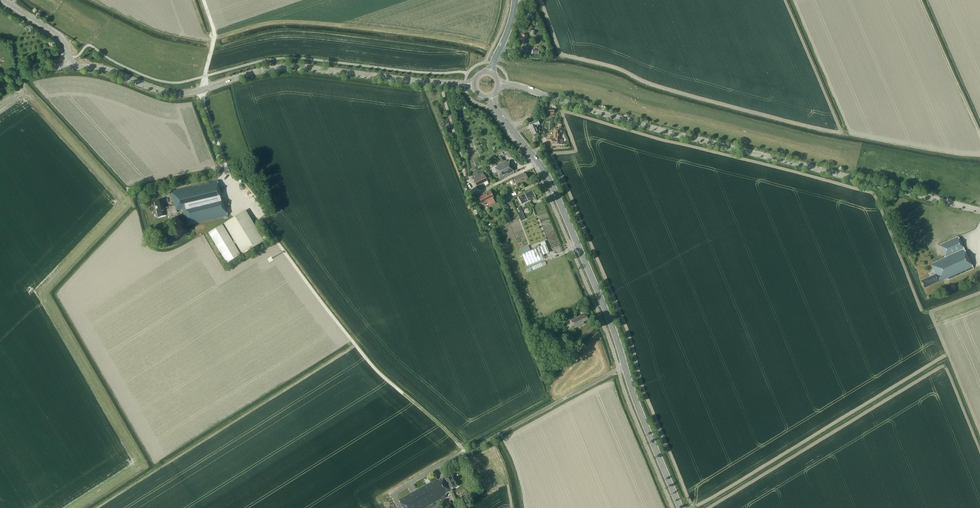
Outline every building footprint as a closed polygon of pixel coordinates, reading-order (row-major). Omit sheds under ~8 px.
[(521,38),(520,43),(520,52),(529,53),(529,43),(527,43),(528,39),(527,39),(527,35),(522,34),(522,38),(521,38)] [(537,126),(540,125),(538,121),(529,124),(534,135),(535,137),(538,135),(537,134),(540,133),(537,126)] [(560,139),(560,137),(560,134),(562,134),(562,130),(559,130),(559,128),(553,128),(553,137),(550,137),(550,139),(548,139),(548,144),(550,144),(560,144),(562,144),(562,139),(560,139)] [(509,161),(507,162),(506,160),(496,165),(497,167),(495,168),(500,180),(515,173),(509,161)] [(473,176),(475,180),(485,175),(483,171),(473,176)] [(519,183),(522,182),(527,180),(526,179),(528,178),(526,174),(524,174),(524,173),(514,178),(517,184),(519,183)] [(485,175),(474,181),(477,186),(488,181),(485,175)] [(187,225),(227,216),(217,181),(171,192),(175,207),(165,209),(162,200),(154,202),(158,217),(166,216),(166,214),(182,209),(187,225)] [(479,197),(483,205),(487,203),(489,206),(496,203),(494,199),(495,199),(491,191),(479,197)] [(533,191),(525,194),(519,197),(522,203),(528,200),(535,196),(533,191)] [(504,197),(506,201),(513,198),(510,193),(504,197)] [(223,224),(231,237),(230,237),(222,224),(209,233),(226,263),(240,255),(234,245),(235,244),(241,254),(263,241),(245,211),(223,224)] [(921,281),(925,288),(948,278),(948,280),(973,268),(959,237),(940,245),(946,257),(931,264),(935,274),(921,281)] [(545,258),(543,255),(549,252),(545,241),(541,243),(542,246),(522,254),(527,266),(545,258)] [(583,322),(588,320),(586,316),(585,316),(585,315),(581,317),(580,316),(578,317),(576,314),(570,316),(575,328),(584,324),(583,322)] [(451,474),(444,478),(451,490),(457,486),(451,474)] [(444,478),(444,477),(438,480),(437,479),(435,475),(429,479),(431,482),(399,500),(404,507),(424,507),(442,498),(442,499),(444,499),(445,498),(446,497),(446,496),(447,496),(446,494),(452,491),(451,490),(444,478)]
